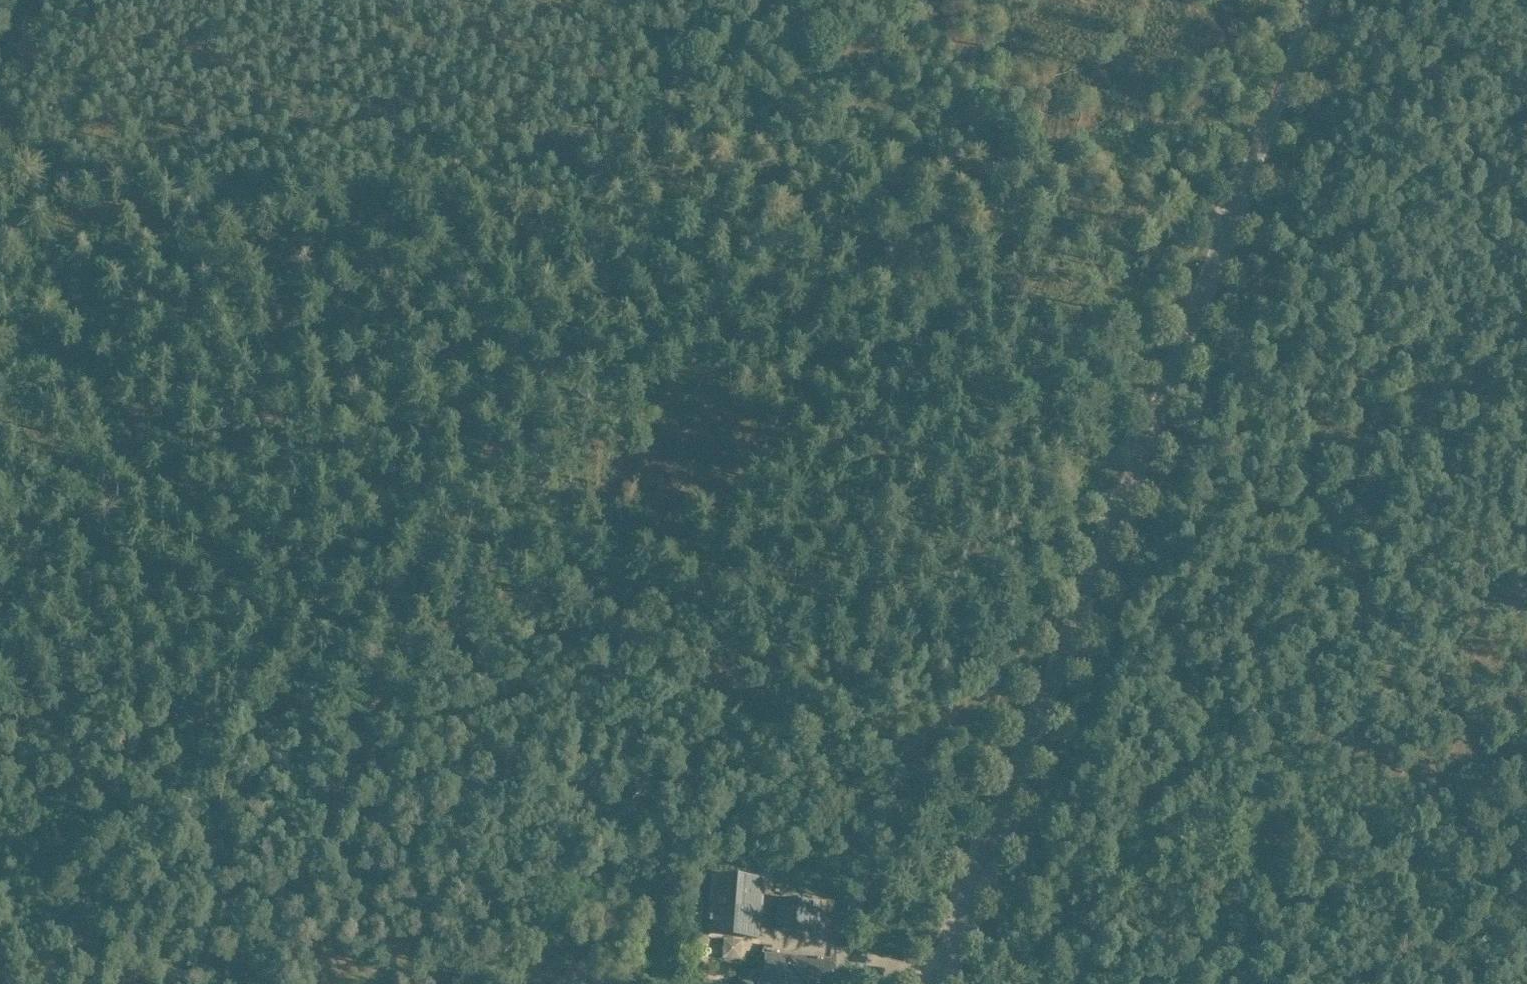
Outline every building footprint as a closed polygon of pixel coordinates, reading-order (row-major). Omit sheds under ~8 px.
[(750,914),(760,915),(763,881),(713,877),(709,923),(749,926),(750,914)] [(817,933),(819,904),(776,901),(775,909),(789,910),(788,931),(817,933)] [(837,960),(784,956),(783,976),(775,976),(765,983),(835,983),(837,960)]
